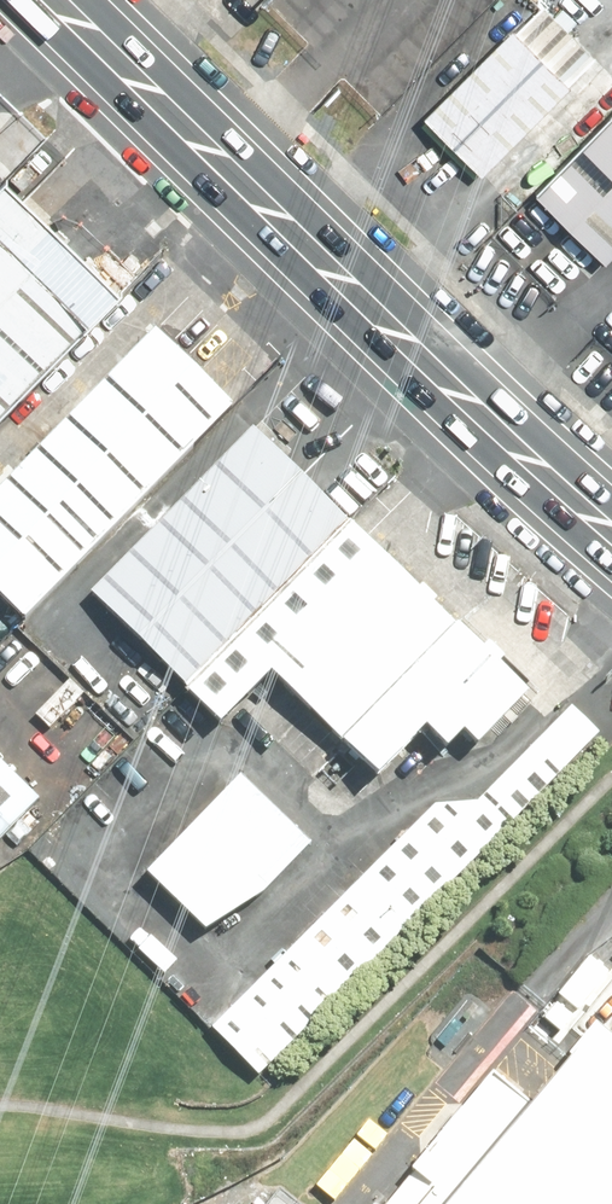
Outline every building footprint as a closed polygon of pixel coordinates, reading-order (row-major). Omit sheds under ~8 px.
[(591,69),(530,11),(418,128),(478,186),(591,69)] [(526,201),(597,269),(611,254),(611,112),(526,201)] [(110,303),(0,197),(0,416),(110,303)] [(15,629),(230,424),(149,340),(0,483),(0,613),(15,629)] [(250,439),(82,599),(172,692),(340,532),(250,439)] [(340,532),(172,692),(211,732),(265,681),(367,787),(415,741),(443,771),(509,707),(340,532)] [(475,796),(459,780),(211,1017),(264,1072),(605,746),(567,707),(475,796)] [(0,771),(0,841),(35,808),(0,771)] [(306,848),(234,773),(130,873),(202,947),(306,848)] [(553,1060),(517,1101),(488,1076),(405,1169),(428,1187),(414,1203),(611,1203),(611,1109),(553,1060)]
